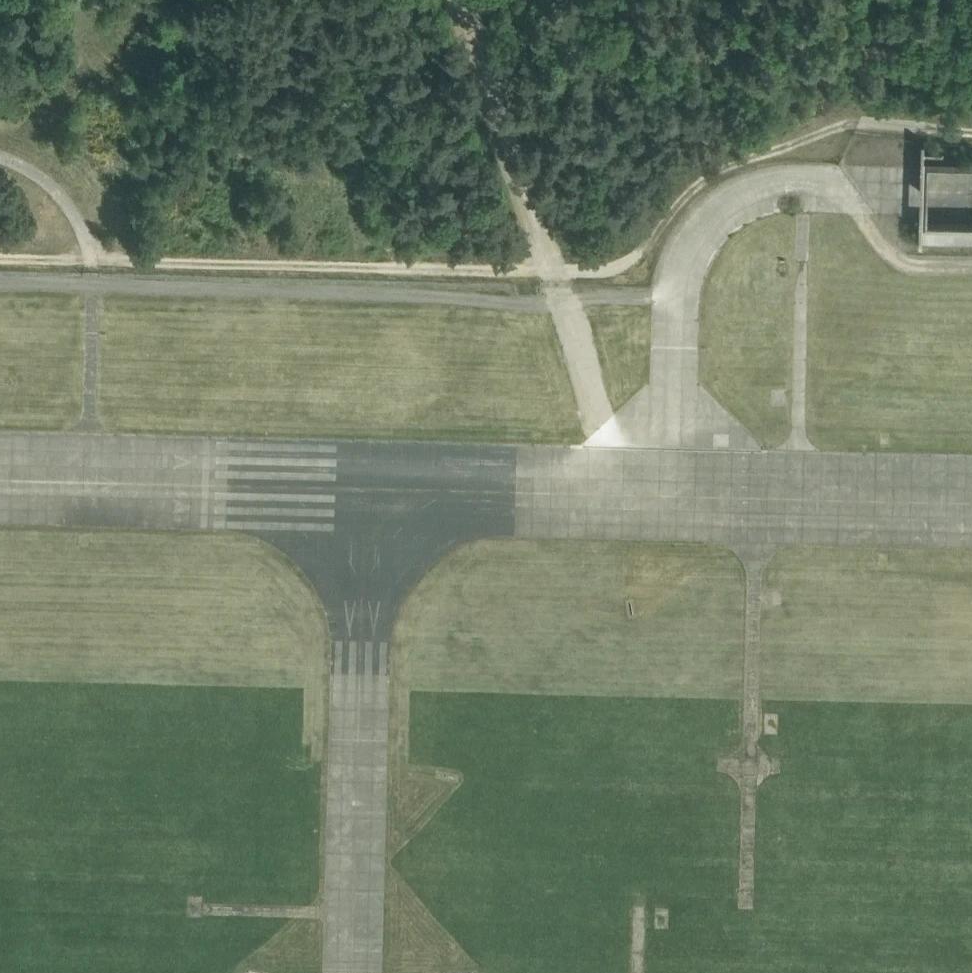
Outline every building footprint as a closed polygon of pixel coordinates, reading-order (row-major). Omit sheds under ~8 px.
[(943,156),(944,150),(925,149),(925,138),(924,138),(921,241),(922,241),(922,238),(971,240),(971,157),(943,156)]
